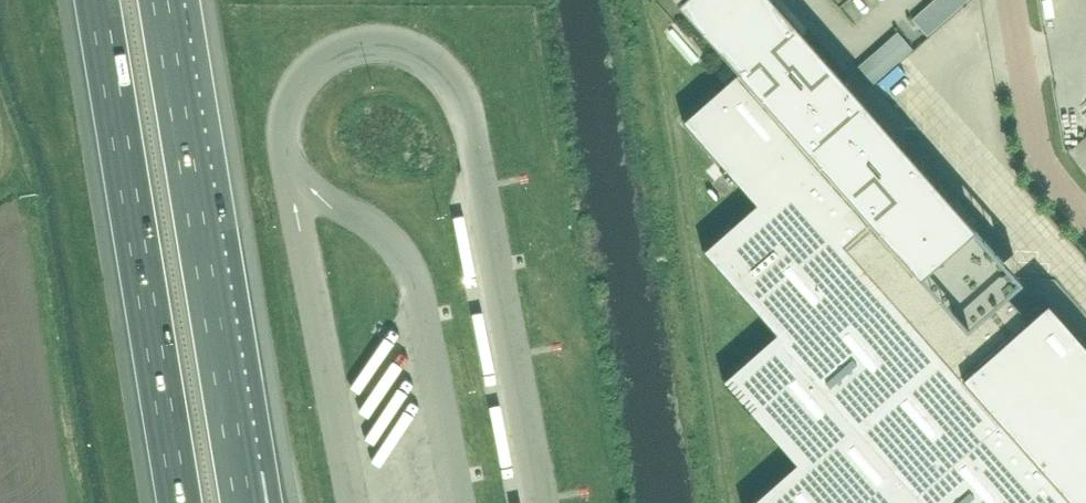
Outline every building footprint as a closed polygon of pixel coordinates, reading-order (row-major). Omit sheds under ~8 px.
[(739,69),(683,118),(756,202),(701,249),(776,331),(724,378),(797,461),(748,502),(1085,502),(1085,348),(1044,301),(1026,316),(1005,291),(1022,276),(904,144),(805,33),(776,0),(679,0),(739,69)] [(979,7),(967,9),(971,30),(983,28),(979,7)] [(400,417),(367,467),(378,473),(410,424),(400,417)]
